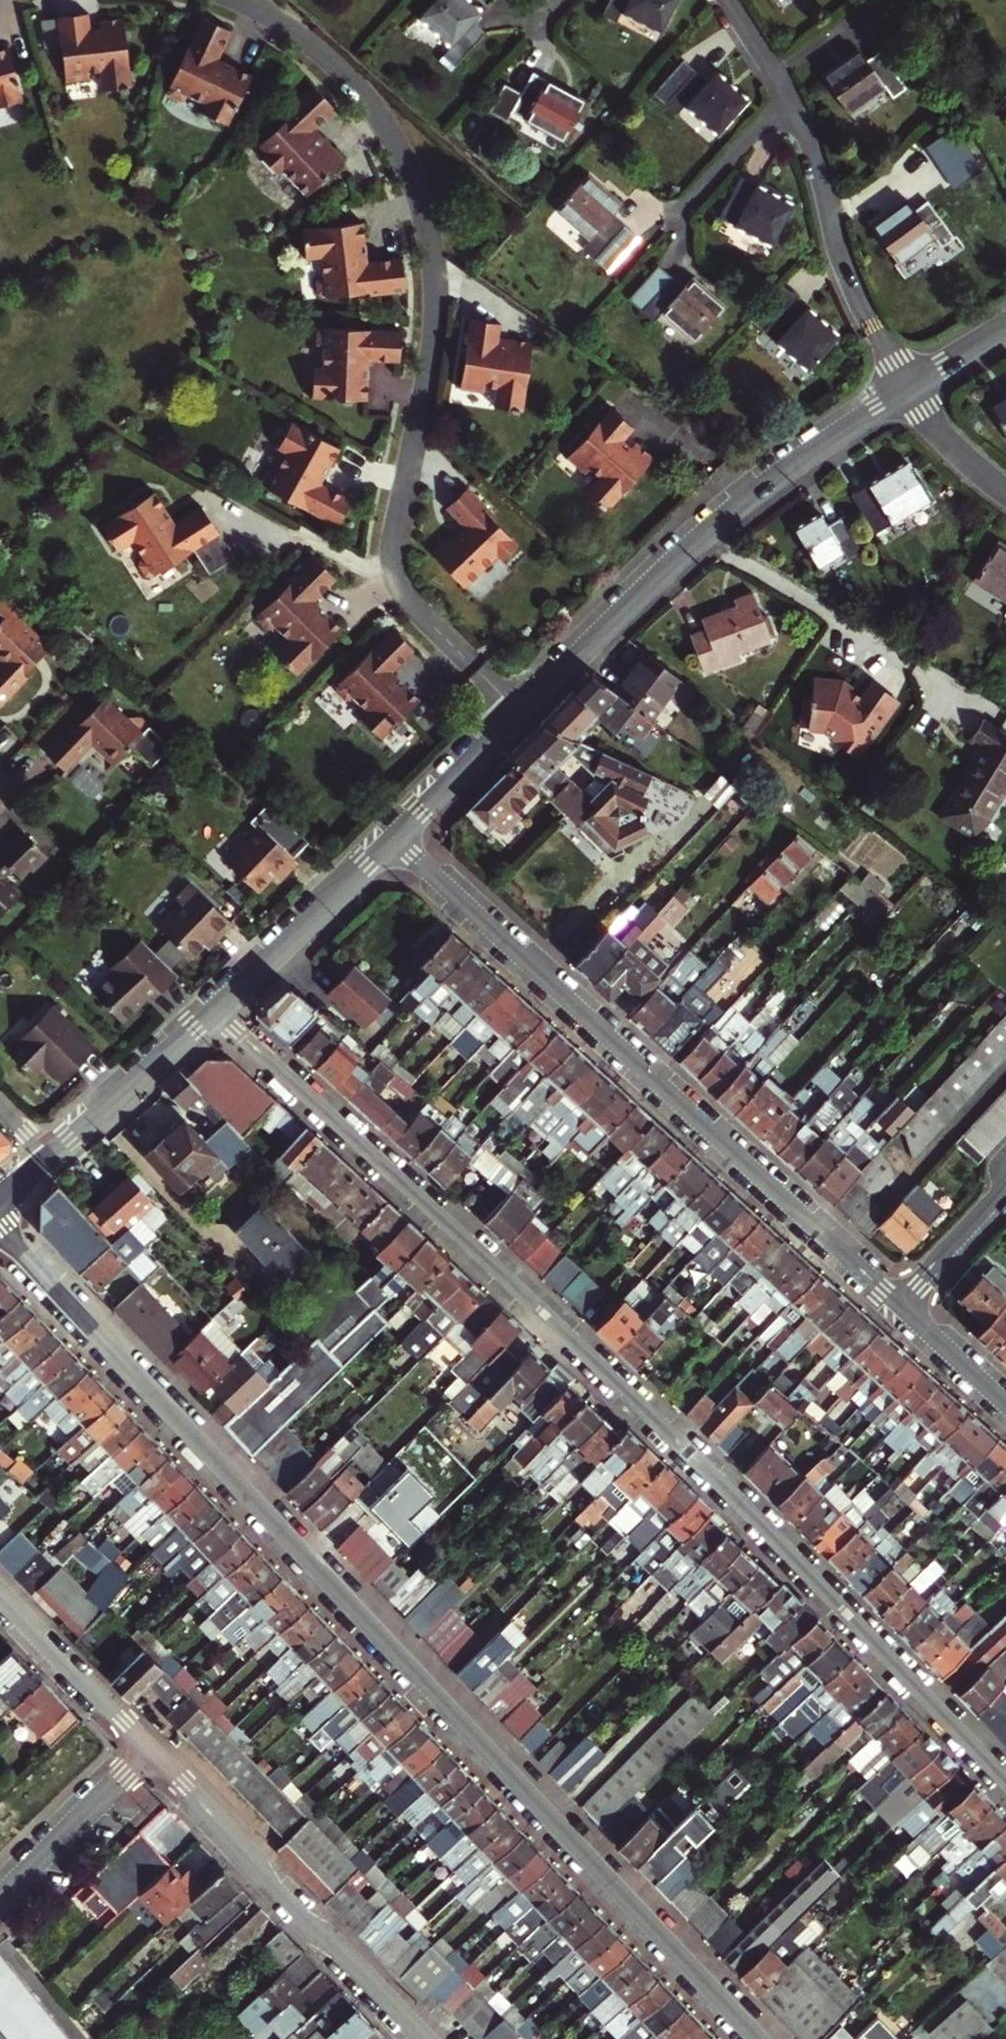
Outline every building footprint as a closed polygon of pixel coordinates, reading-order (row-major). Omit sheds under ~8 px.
[(413,17),(447,48),(439,57),(450,67),(482,31),(471,22),(477,14),(461,0),(429,0),(413,17)] [(600,15),(614,23),(619,14),(659,35),(677,0),(608,0),(600,15)] [(102,89),(118,88),(118,90),(127,90),(127,87),(131,87),(125,18),(101,20),(102,29),(91,29),(90,12),(59,15),(65,81),(89,79),(89,72),(101,71),(102,89)] [(233,29),(202,17),(167,90),(169,94),(182,100),(187,99),(188,95),(205,103),(201,112),(228,125),(251,75),(216,58),(217,55),(220,56),(233,29)] [(22,101),(9,48),(0,50),(0,107),(22,101)] [(850,49),(815,78),(843,112),(877,84),(886,96),(900,84),(871,49),(859,60),(850,49)] [(685,63),(653,97),(673,116),(682,107),(714,137),(745,104),(712,74),(704,81),(685,63)] [(586,100),(532,71),(510,112),(565,140),(586,100)] [(335,108),(313,84),(275,120),(280,125),(259,144),(266,151),(261,156),(278,174),(283,170),(308,196),(346,160),(329,142),(319,142),(310,132),(315,127),(335,108)] [(319,142),(329,142),(315,127),(310,132),(319,142)] [(620,205),(587,174),(555,209),(588,240),(580,248),(602,268),(632,234),(611,215),(620,205)] [(792,208),(738,177),(715,216),(769,248),(792,208)] [(954,232),(926,197),(913,208),(904,197),(869,227),(897,262),(934,232),(941,242),(954,232)] [(369,262),(366,241),(364,223),(303,229),(306,259),(322,257),(325,276),(319,277),(315,281),(317,293),(323,298),(372,293),(372,295),(406,292),(402,258),(369,262)] [(682,289),(657,268),(627,302),(652,324),(659,316),(692,344),(723,309),(690,280),(682,289)] [(771,289),(741,322),(801,376),(831,343),(771,289)] [(535,344),(510,340),(509,348),(498,346),(500,338),(502,325),(473,320),(461,389),(485,394),(486,386),(498,388),(495,407),(511,409),(511,412),(519,414),(520,411),(523,411),(535,344)] [(368,400),(369,367),(369,360),(401,362),(402,332),(321,328),(318,331),(317,346),(321,350),(325,350),(324,368),(314,367),(313,398),(368,400)] [(510,340),(500,338),(498,346),(509,348),(510,340)] [(985,405),(1005,439),(1005,392),(985,405)] [(612,408),(567,457),(585,473),(590,468),(600,476),(587,490),(600,502),(598,504),(601,507),(603,505),(608,509),(621,495),(624,497),(633,488),(630,484),(654,458),(636,442),(631,448),(623,441),(635,428),(612,408)] [(321,483),(324,478),(331,464),(340,448),(292,422),(277,448),(286,453),(277,470),(272,467),(268,468),(261,480),(263,486),(337,527),(352,499),(321,483)] [(907,462),(851,496),(873,534),(929,499),(907,462)] [(435,554),(467,590),(501,558),(506,563),(521,549),(499,524),(489,514),(492,511),(472,489),(450,510),(468,529),(457,540),(450,540),(435,554)] [(175,525),(172,520),(164,508),(153,492),(101,526),(108,536),(106,537),(109,542),(111,541),(117,551),(132,541),(142,557),(138,560),(137,565),(154,576),(193,550),(218,534),(200,506),(178,520),(180,522),(175,525)] [(492,511),(489,514),(499,524),(501,521),(492,511)] [(820,514),(794,530),(820,573),(846,558),(849,564),(863,555),(841,517),(827,526),(820,514)] [(234,558),(218,534),(193,550),(209,574),(234,558)] [(996,542),(973,580),(1005,601),(1005,548),(996,542)] [(335,578),(312,555),(288,579),(289,580),(256,614),(256,619),(266,629),(270,630),(274,626),(287,639),(273,653),(295,675),(341,629),(313,600),(335,578)] [(709,628),(693,634),(706,671),(743,658),(740,647),(776,635),(768,611),(762,613),(755,593),(738,599),(742,611),(707,623),(709,628)] [(0,674),(0,704),(26,677),(23,674),(48,648),(0,601),(0,658),(3,661),(12,669),(4,678),(0,674)] [(413,649),(393,627),(334,684),(333,691),(343,701),(349,701),(353,697),(365,710),(358,717),(380,739),(419,700),(391,672),(413,649)] [(506,659),(509,656),(501,648),(493,655),(502,664),(506,659)] [(699,691),(685,679),(649,652),(619,691),(635,704),(642,710),(654,718),(672,696),(687,707),(699,691)] [(506,659),(502,664),(503,666),(511,659),(509,656),(506,659)] [(3,661),(0,664),(0,674),(4,678),(12,669),(3,661)] [(635,704),(619,691),(595,672),(576,691),(599,713),(615,729),(635,704)] [(817,673),(816,679),(843,682),(853,689),(856,684),(846,676),(817,673)] [(810,727),(827,729),(844,741),(844,746),(851,752),(856,751),(860,754),(900,700),(875,681),(863,697),(860,701),(849,694),(853,689),(843,682),(816,679),(814,696),(805,696),(802,726),(810,727)] [(863,697),(853,689),(849,694),(860,701),(863,697)] [(599,713),(576,691),(543,724),(575,738),(599,713)] [(74,722),(44,752),(64,772),(86,750),(76,741),(83,734),(92,742),(115,763),(130,747),(151,767),(170,747),(147,725),(140,732),(104,698),(77,725),(74,722)] [(827,729),(810,727),(809,732),(824,734),(860,761),(904,702),(900,700),(860,754),(856,751),(851,752),(844,746),(844,741),(827,729)] [(760,701),(743,725),(754,733),(771,709),(760,701)] [(635,704),(615,729),(622,735),(635,718),(642,710),(635,704)] [(661,725),(654,718),(642,710),(635,718),(655,733),(661,725)] [(953,794),(955,795),(942,816),(973,835),(986,813),(988,815),(1005,787),(1005,732),(985,719),(975,736),(985,742),(953,794)] [(491,816),(497,822),(505,831),(521,816),(517,811),(541,787),(580,826),(594,826),(617,847),(645,834),(645,793),(654,775),(606,753),(598,770),(616,779),(589,805),(568,784),(572,779),(556,764),(580,740),(575,738),(543,724),(497,769),(503,776),(472,807),(486,821),(491,816)] [(86,750),(92,742),(83,734),(76,741),(86,750)] [(288,853),(304,838),(264,804),(249,819),(256,826),(223,859),(254,889),(271,872),(278,879),(295,861),(288,853)] [(486,834),(497,822),(491,816),(486,821),(472,807),(466,814),(486,834)] [(8,867),(17,875),(26,866),(41,852),(19,829),(0,848),(0,875),(8,867)] [(766,905),(784,885),(819,849),(798,832),(747,887),(766,905)] [(824,853),(819,849),(784,885),(790,890),(824,853)] [(44,855),(41,852),(26,866),(29,870),(44,855)] [(16,896),(0,880),(0,912),(16,896)] [(187,957),(200,943),(212,931),(216,935),(229,922),(187,883),(173,898),(178,902),(155,927),(187,957)] [(638,909),(632,903),(574,965),(591,981),(624,945),(636,933),(655,912),(644,902),(638,909)] [(636,933),(645,942),(665,920),(656,911),(655,912),(636,933)] [(399,1004),(401,1006),(410,1014),(419,1004),(430,992),(471,948),(439,918),(415,943),(428,956),(421,963),(430,971),(399,1004)] [(204,947),(216,935),(212,931),(200,943),(204,947)] [(624,945),(655,974),(667,962),(645,942),(636,933),(624,945)] [(170,972),(133,936),(102,967),(107,972),(86,993),(116,1022),(141,997),(144,1000),(170,972)] [(707,969),(646,1032),(676,1060),(700,1034),(691,1026),(713,1004),(702,993),(742,950),(733,942),(707,969)] [(638,993),(655,974),(624,945),(591,981),(602,991),(613,979),(622,977),(638,993)] [(420,1038),(426,1031),(488,964),(471,948),(430,992),(441,1003),(431,1015),(414,1033),(420,1038)] [(688,950),(628,1015),(646,1032),(707,969),(688,950)] [(467,1024),(507,981),(488,964),(426,1031),(432,1037),(441,1028),(455,1012),(467,1024)] [(331,994),(304,973),(289,986),(319,1008),(331,994)] [(258,1015),(291,1044),(322,1010),(319,1008),(289,986),(282,980),(258,999),(258,1015)] [(467,1024),(486,1041),(525,998),(512,986),(507,981),(467,1024)] [(766,1002),(780,987),(775,983),(759,997),(766,1002)] [(430,992),(419,1004),(431,1015),(441,1003),(430,992)] [(721,1031),(712,1022),(700,1034),(676,1060),(696,1078),(747,1022),(766,1002),(759,997),(758,995),(740,1015),(737,1014),(721,1031)] [(779,1026),(786,1032),(814,1002),(807,996),(779,1026)] [(478,1050),(496,1067),(544,1015),(525,998),(486,1041),(479,1049),(478,1050)] [(771,1007),(766,1002),(747,1022),(753,1027),(771,1007)] [(28,1076),(40,1064),(59,1082),(91,1049),(48,1007),(15,1039),(19,1043),(6,1055),(28,1076)] [(318,1068),(343,1039),(349,1033),(322,1010),(291,1044),(318,1068)] [(441,1028),(453,1039),(460,1031),(467,1024),(455,1012),(441,1028)] [(508,1086),(518,1075),(560,1030),(544,1015),(496,1067),(467,1098),(474,1105),(482,1097),(492,1086),(501,1094),(508,1086)] [(998,1024),(1005,1045),(1005,1015),(998,1024)] [(753,1027),(747,1022),(696,1078),(714,1094),(753,1053),(743,1044),(756,1029),(753,1027)] [(486,1041),(467,1024),(460,1031),(472,1043),(479,1049),(486,1041)] [(986,1037),(996,1065),(1005,1055),(1005,1045),(998,1024),(986,1037)] [(731,1111),(768,1073),(775,1066),(773,1064),(765,1056),(786,1032),(779,1026),(766,1039),(753,1053),(714,1094),(731,1111)] [(766,1039),(756,1029),(743,1044),(753,1053),(766,1039)] [(534,1089),(575,1044),(560,1030),(518,1075),(534,1089)] [(795,1041),(786,1032),(765,1056),(773,1064),(795,1041)] [(986,1037),(975,1049),(985,1078),(996,1065),(986,1037)] [(343,1039),(318,1068),(350,1097),(376,1069),(343,1039)] [(383,1061),(387,1064),(392,1069),(399,1061),(402,1058),(384,1041),(374,1053),(383,1061)] [(450,1066),(457,1073),(478,1050),(479,1049),(472,1043),(450,1066)] [(543,1116),(552,1106),(593,1061),(575,1044),(534,1089),(524,1100),(515,1109),(515,1110),(533,1127),(543,1116)] [(836,1085),(840,1081),(852,1069),(863,1057),(855,1048),(829,1077),(836,1085)] [(975,1049),(964,1061),(974,1088),(985,1078),(975,1049)] [(212,1105),(229,1123),(241,1136),(276,1098),(236,1061),(205,1062),(187,1079),(212,1105)] [(376,1069),(350,1097),(383,1128),(399,1111),(380,1093),(398,1074),(392,1069),(387,1064),(383,1061),(376,1069)] [(399,1061),(392,1069),(398,1074),(409,1083),(411,1084),(417,1078),(399,1061)] [(565,1117),(606,1073),(593,1061),(552,1106),(543,1116),(555,1128),(565,1117)] [(961,1064),(954,1072),(963,1100),(974,1088),(964,1061),(961,1064)] [(768,1073),(774,1079),(781,1071),(775,1066),(768,1073)] [(860,1077),(852,1069),(840,1081),(848,1089),(860,1077)] [(179,1070),(165,1085),(187,1108),(190,1105),(193,1109),(204,1111),(212,1105),(187,1079),(179,1070)] [(947,1080),(943,1084),(951,1112),(963,1100),(954,1072),(947,1080)] [(565,1117),(580,1131),(621,1087),(606,1073),(565,1117)] [(774,1079),(768,1073),(731,1111),(755,1133),(792,1095),(782,1086),(774,1079)] [(524,1100),(534,1089),(518,1075),(508,1086),(517,1095),(509,1103),(515,1109),(524,1100)] [(755,1133),(775,1151),(836,1085),(829,1077),(811,1096),(801,1085),(798,1089),(792,1095),(755,1133)] [(792,1095),(798,1089),(788,1079),(782,1086),(792,1095)] [(836,1085),(775,1151),(793,1168),(858,1099),(848,1089),(840,1081),(836,1085)] [(876,1081),(866,1091),(875,1100),(884,1089),(876,1081)] [(943,1084),(932,1095),(941,1123),(951,1112),(943,1084)] [(482,1097),(490,1105),(501,1094),(492,1086),(482,1097)] [(621,1087),(580,1131),(577,1135),(593,1150),(610,1132),(628,1149),(656,1120),(621,1087)] [(431,1102),(433,1104),(448,1118),(460,1106),(442,1089),(431,1102)] [(419,1098),(422,1094),(417,1090),(414,1093),(419,1098)] [(858,1099),(793,1168),(811,1185),(857,1137),(845,1126),(852,1118),(856,1122),(876,1101),(875,1100),(866,1091),(858,1099)] [(894,1136),(902,1128),(912,1117),(916,1113),(897,1094),(875,1118),(894,1136)] [(1000,1094),(989,1106),(1005,1122),(1005,1099),(1000,1094)] [(932,1095),(922,1106),(931,1134),(941,1123),(932,1095)] [(321,1139),(276,1098),(241,1136),(252,1149),(272,1127),(304,1157),(321,1139)] [(433,1104),(426,1113),(441,1126),(448,1118),(433,1104)] [(916,1113),(912,1117),(920,1145),(931,1134),(922,1106),(916,1113)] [(989,1106),(978,1118),(1002,1140),(1005,1136),(1005,1122),(989,1106)] [(415,1125),(426,1113),(423,1110),(414,1120),(401,1108),(399,1111),(415,1125)] [(414,1156),(441,1126),(426,1113),(415,1125),(399,1111),(383,1128),(401,1145),(414,1156)] [(580,1131),(565,1117),(555,1128),(564,1137),(570,1142),(577,1135),(580,1131)] [(920,1145),(912,1117),(902,1128),(910,1156),(920,1145)] [(414,1156),(430,1171),(465,1132),(448,1118),(441,1126),(414,1156)] [(857,1137),(858,1136),(864,1129),(856,1122),(852,1118),(845,1126),(857,1137)] [(1002,1140),(978,1118),(967,1130),(991,1152),(1002,1140)] [(622,1192),(674,1136),(660,1123),(656,1120),(628,1149),(603,1175),(622,1192)] [(185,1122),(148,1156),(168,1177),(180,1190),(216,1157),(229,1170),(252,1149),(241,1136),(229,1123),(206,1144),(185,1122)] [(830,1202),(850,1182),(868,1164),(873,1159),(880,1152),(884,1148),(889,1142),(885,1139),(880,1144),(864,1129),(858,1136),(857,1137),(811,1185),(830,1202)] [(0,1130),(0,1157),(9,1150),(9,1138),(0,1130)] [(991,1152),(967,1130),(956,1141),(980,1164),(991,1152)] [(465,1132),(430,1171),(446,1185),(471,1158),(489,1176),(502,1161),(465,1132)] [(640,1209),(654,1194),(692,1153),(674,1136),(622,1192),(640,1209)] [(570,1142),(564,1137),(547,1155),(553,1161),(570,1142)] [(304,1157),(282,1181),(299,1199),(339,1156),(321,1139),(304,1157)] [(893,1174),(880,1152),(873,1159),(868,1164),(882,1186),(893,1174)] [(510,1153),(502,1161),(515,1171),(522,1163),(510,1153)] [(652,1218),(656,1222),(663,1228),(714,1174),(692,1153),(654,1194),(665,1204),(652,1218)] [(339,1156),(299,1199),(314,1215),(356,1171),(339,1156)] [(507,1241),(528,1220),(549,1198),(532,1184),(515,1171),(502,1161),(489,1176),(498,1183),(474,1211),(507,1241)] [(522,1163),(515,1171),(532,1184),(539,1177),(522,1163)] [(870,1200),(882,1186),(868,1164),(850,1182),(860,1191),(870,1200)] [(151,1187),(136,1171),(129,1178),(127,1176),(118,1184),(112,1177),(98,1190),(105,1198),(88,1214),(114,1237),(131,1221),(144,1209),(147,1212),(154,1205),(143,1194),(151,1187)] [(372,1186),(356,1171),(314,1215),(329,1231),(372,1186)] [(669,1234),(679,1243),(730,1188),(714,1174),(663,1228),(656,1236),(662,1242),(669,1234)] [(840,1212),(860,1191),(850,1182),(830,1202),(833,1205),(840,1212)] [(917,1183),(886,1216),(879,1223),(908,1251),(947,1210),(917,1183)] [(39,1228),(79,1271),(114,1237),(88,1214),(58,1186),(40,1202),(39,1228)] [(372,1186),(329,1231),(343,1247),(348,1242),(363,1227),(388,1201),(372,1186)] [(730,1188),(679,1243),(672,1251),(678,1256),(685,1249),(694,1258),(746,1202),(730,1188)] [(851,1221),(870,1200),(860,1191),(840,1212),(851,1221)] [(857,1227),(876,1206),(870,1200),(851,1221),(857,1227)] [(363,1227),(378,1242),(382,1246),(407,1219),(388,1201),(363,1227)] [(712,1271),(762,1217),(746,1202),(694,1258),(687,1266),(691,1269),(697,1262),(710,1273),(712,1271)] [(309,1253),(264,1206),(244,1225),(235,1233),(280,1280),(309,1253)] [(866,1236),(879,1223),(886,1216),(876,1206),(857,1227),(866,1236)] [(736,1274),(777,1231),(774,1229),(762,1217),(712,1271),(716,1275),(726,1264),(736,1274)] [(382,1246),(370,1257),(363,1265),(381,1283),(426,1236),(407,1219),(382,1246)] [(524,1258),(545,1236),(528,1220),(507,1241),(524,1258)] [(124,1264),(141,1282),(165,1258),(131,1221),(114,1237),(79,1271),(97,1290),(124,1264)] [(656,1236),(663,1228),(656,1222),(648,1229),(656,1236)] [(728,1299),(734,1292),(747,1279),(754,1285),(791,1245),(777,1231),(736,1274),(727,1285),(720,1292),(728,1299)] [(448,1257),(426,1236),(381,1283),(388,1291),(404,1274),(416,1288),(421,1283),(448,1257)] [(543,1276),(564,1254),(545,1236),(524,1258),(543,1276)] [(343,1247),(352,1257),(353,1256),(363,1265),(370,1257),(360,1248),(356,1244),(353,1246),(348,1242),(343,1247)] [(360,1248),(370,1257),(382,1246),(378,1242),(371,1248),(365,1242),(360,1248)] [(791,1245),(754,1285),(741,1299),(735,1306),(740,1311),(746,1303),(755,1312),(765,1302),(806,1258),(791,1245)] [(583,1271),(564,1254),(543,1276),(561,1294),(583,1271)] [(273,1431),(389,1315),(384,1310),(387,1306),(380,1299),(388,1291),(381,1283),(363,1265),(353,1256),(352,1257),(289,1312),(315,1340),(274,1378),(265,1386),(223,1425),(251,1454),(273,1431)] [(412,1312),(419,1319),(465,1273),(448,1257),(421,1283),(430,1292),(416,1306),(412,1301),(406,1307),(401,1303),(389,1315),(393,1319),(401,1312),(406,1317),(412,1312)] [(765,1302),(780,1314),(820,1271),(806,1258),(765,1302)] [(727,1285),(736,1274),(726,1264),(716,1275),(727,1285)] [(989,1325),(1005,1307),(1005,1274),(995,1264),(962,1299),(989,1325)] [(583,1315),(605,1291),(583,1271),(561,1294),(583,1315)] [(652,1271),(645,1280),(661,1293),(668,1286),(652,1271)] [(707,1285),(716,1275),(712,1271),(710,1273),(703,1281),(707,1285)] [(780,1314),(760,1335),(776,1350),(835,1285),(820,1271),(780,1314)] [(465,1273),(419,1319),(406,1333),(424,1351),(443,1332),(484,1290),(465,1273)] [(18,1294),(0,1275),(0,1311),(18,1294)] [(227,1289),(239,1302),(249,1292),(238,1279),(227,1289)] [(741,1299),(754,1285),(747,1279),(734,1292),(741,1299)] [(597,1328),(617,1348),(666,1298),(661,1293),(645,1280),(597,1328)] [(166,1363),(191,1340),(138,1284),(114,1308),(166,1363)] [(811,1343),(852,1300),(835,1285),(776,1350),(775,1351),(790,1366),(795,1361),(811,1343)] [(521,1324),(484,1290),(443,1332),(478,1367),(521,1324)] [(35,1311),(18,1294),(0,1311),(0,1343),(35,1311)] [(636,1367),(663,1339),(655,1330),(676,1308),(666,1298),(617,1348),(636,1367)] [(852,1300),(811,1343),(816,1347),(819,1344),(830,1353),(867,1314),(852,1300)] [(699,1315),(684,1301),(677,1308),(692,1321),(699,1315)] [(1005,1341),(1005,1307),(989,1325),(979,1336),(996,1352),(1005,1341)] [(48,1326),(35,1311),(0,1343),(0,1370),(48,1326)] [(699,1315),(692,1321),(709,1333),(716,1326),(701,1312),(699,1315)] [(830,1381),(881,1327),(867,1314),(830,1353),(825,1359),(833,1367),(825,1376),(830,1381)] [(213,1321),(191,1340),(166,1363),(177,1375),(180,1371),(198,1392),(209,1383),(239,1357),(242,1354),(213,1321)] [(61,1340),(48,1326),(0,1370),(0,1397),(3,1394),(61,1340)] [(845,1395),(896,1341),(881,1327),(830,1381),(840,1390),(845,1395)] [(251,1354),(252,1353),(263,1344),(259,1339),(247,1349),(251,1354)] [(16,1409),(75,1354),(61,1340),(3,1394),(9,1402),(16,1409)] [(867,1399),(910,1354),(900,1344),(896,1341),(845,1395),(845,1396),(850,1401),(859,1392),(867,1399)] [(996,1352),(1005,1361),(1005,1341),(996,1352)] [(532,1348),(465,1416),(477,1428),(513,1392),(520,1398),(520,1406),(532,1419),(539,1411),(566,1384),(575,1376),(558,1360),(551,1367),(532,1348)] [(242,1354),(239,1357),(265,1386),(274,1378),(252,1353),(251,1354),(247,1349),(242,1354)] [(46,1407),(88,1368),(82,1362),(75,1354),(16,1409),(29,1423),(46,1407)] [(875,1422),(925,1368),(910,1354),(867,1399),(877,1408),(870,1417),(875,1422)] [(226,1402),(213,1414),(223,1425),(265,1386),(239,1357),(209,1383),(226,1402)] [(796,1390),(810,1375),(795,1361),(790,1366),(772,1385),(787,1399),(796,1390)] [(89,1422),(116,1397),(88,1368),(46,1407),(74,1437),(89,1422)] [(897,1428),(898,1426),(939,1381),(925,1368),(875,1422),(873,1424),(879,1430),(888,1420),(897,1428)] [(753,1369),(726,1396),(697,1426),(716,1445),(733,1426),(742,1417),(772,1385),(756,1371),(753,1369)] [(830,1381),(825,1376),(823,1373),(802,1396),(810,1402),(830,1381)] [(904,1431),(914,1441),(955,1396),(939,1381),(898,1426),(904,1431)] [(566,1384),(539,1411),(545,1417),(531,1431),(511,1451),(520,1461),(582,1399),(566,1384)] [(758,1413),(780,1434),(801,1411),(787,1399),(772,1385),(742,1417),(748,1423),(758,1413)] [(686,1415),(697,1426),(726,1396),(719,1389),(716,1389),(706,1393),(686,1415)] [(796,1390),(787,1399),(801,1411),(810,1402),(802,1396),(796,1390)] [(845,1395),(840,1390),(835,1396),(840,1401),(845,1396),(845,1395)] [(860,1408),(867,1399),(859,1392),(850,1401),(859,1408),(860,1408)] [(919,1448),(928,1456),(971,1410),(955,1396),(914,1441),(904,1451),(911,1457),(919,1448)] [(84,1453),(129,1411),(116,1397),(89,1422),(74,1437),(71,1439),(61,1448),(75,1463),(84,1453)] [(519,1462),(537,1480),(600,1416),(582,1399),(520,1461),(519,1462)] [(860,1408),(870,1417),(877,1408),(867,1399),(860,1408)] [(810,1402),(801,1411),(817,1426),(825,1417),(810,1402)] [(931,1483),(932,1481),(985,1423),(971,1410),(928,1456),(926,1459),(934,1466),(924,1476),(931,1483)] [(142,1425),(129,1411),(84,1453),(75,1463),(89,1477),(142,1425)] [(545,1417),(539,1411),(532,1419),(525,1426),(531,1431),(545,1417)] [(600,1416),(537,1480),(530,1488),(538,1496),(585,1448),(588,1451),(567,1473),(572,1479),(583,1468),(618,1433),(600,1416)] [(879,1430),(887,1438),(897,1428),(888,1420),(879,1430)] [(353,1423),(310,1467),(286,1491),(300,1506),(349,1456),(364,1440),(366,1438),(353,1423)] [(957,1484),(963,1478),(1000,1437),(985,1423),(932,1481),(938,1486),(941,1489),(950,1478),(957,1484)] [(103,1491),(156,1440),(142,1425),(89,1477),(88,1478),(102,1492),(103,1491)] [(626,1425),(618,1433),(583,1468),(602,1487),(645,1443),(626,1425)] [(716,1445),(726,1455),(744,1437),(733,1426),(716,1445)] [(897,1428),(887,1438),(893,1443),(903,1452),(904,1451),(894,1441),(904,1431),(898,1426),(897,1428)] [(856,1442),(841,1429),(831,1439),(837,1444),(846,1453),(855,1444),(856,1442)] [(251,1454),(269,1473),(291,1449),(288,1446),(277,1435),(273,1431),(251,1454)] [(282,1431),(277,1435),(288,1446),(292,1441),(282,1431)] [(970,1498),(1005,1459),(1005,1443),(1000,1437),(963,1478),(957,1484),(955,1487),(970,1498)] [(103,1491),(117,1506),(170,1454),(156,1440),(103,1491)] [(349,1456),(369,1476),(385,1461),(364,1440),(349,1456)] [(663,1460),(645,1443),(602,1487),(591,1498),(609,1515),(663,1460)] [(836,1463),(846,1453),(837,1444),(827,1453),(836,1463)] [(846,1453),(854,1460),(861,1466),(869,1457),(855,1444),(846,1453)] [(800,1478),(769,1445),(743,1472),(775,1503),(800,1478)] [(919,1448),(911,1457),(920,1465),(926,1459),(928,1456),(919,1448)] [(291,1449),(269,1473),(286,1491),(310,1467),(291,1449)] [(0,1450),(0,1467),(22,1486),(31,1476),(0,1450)] [(808,1490),(836,1463),(827,1453),(800,1478),(775,1503),(792,1521),(816,1498),(808,1490)] [(131,1519),(183,1468),(170,1454),(117,1506),(130,1520),(131,1519)] [(869,1457),(861,1466),(873,1477),(876,1480),(885,1472),(869,1457)] [(934,1466),(926,1459),(920,1465),(912,1474),(927,1487),(928,1486),(931,1483),(924,1476),(934,1466)] [(970,1498),(977,1505),(984,1512),(988,1508),(992,1505),(1005,1489),(1005,1459),(970,1498)] [(666,1487),(678,1475),(663,1460),(609,1515),(608,1516),(617,1526),(598,1545),(604,1552),(623,1532),(653,1502),(654,1504),(666,1492),(666,1487)] [(345,1466),(303,1509),(320,1527),(362,1484),(345,1466)] [(131,1519),(145,1534),(198,1484),(192,1477),(183,1468),(131,1519)] [(892,1495),(901,1486),(885,1472),(876,1480),(892,1495)] [(696,1492),(678,1475),(666,1487),(666,1492),(654,1504),(653,1502),(623,1532),(640,1549),(647,1542),(655,1533),(696,1492)] [(47,1490),(31,1476),(22,1486),(37,1499),(47,1490)] [(950,1478),(941,1489),(947,1495),(957,1484),(950,1478)] [(832,1481),(816,1498),(792,1521),(809,1538),(850,1499),(832,1481)] [(934,1491),(938,1486),(932,1481),(931,1483),(928,1486),(934,1491)] [(174,1535),(175,1534),(212,1499),(198,1484),(145,1534),(143,1536),(147,1541),(150,1544),(167,1527),(174,1535)] [(850,1499),(809,1538),(827,1558),(866,1521),(866,1520),(856,1511),(873,1495),(864,1486),(850,1499)] [(901,1486),(892,1495),(907,1509),(915,1500),(901,1486)] [(992,1505),(988,1508),(999,1518),(1005,1510),(1005,1489),(992,1505)] [(37,1499),(47,1508),(52,1512),(63,1502),(47,1490),(37,1499)] [(696,1492),(655,1533),(663,1541),(654,1550),(640,1562),(649,1572),(705,1515),(712,1507),(696,1492)] [(892,1495),(885,1503),(896,1514),(888,1521),(894,1527),(910,1511),(907,1509),(892,1495)] [(9,1506),(0,1497),(0,1515),(9,1506)] [(212,1499),(175,1534),(179,1538),(187,1547),(224,1512),(212,1499)] [(930,1514),(915,1500),(907,1509),(910,1511),(917,1518),(922,1523),(930,1514)] [(984,1512),(979,1519),(994,1534),(1004,1523),(999,1518),(988,1508),(984,1512)] [(894,1527),(888,1521),(877,1510),(866,1520),(866,1521),(882,1538),(884,1536),(890,1531),(894,1527)] [(200,1570),(242,1531),(224,1512),(187,1547),(170,1564),(164,1569),(172,1577),(190,1560),(200,1570)] [(944,1527),(930,1514),(922,1523),(929,1529),(936,1535),(942,1528),(944,1527)] [(677,1580),(725,1533),(705,1515),(649,1572),(632,1589),(642,1598),(659,1583),(670,1573),(677,1580)] [(77,1516),(68,1525),(78,1534),(83,1539),(92,1530),(77,1516)] [(922,1523),(917,1518),(912,1522),(918,1528),(911,1534),(917,1540),(920,1537),(929,1529),(922,1523)] [(844,1575),(882,1538),(866,1521),(827,1558),(844,1575)] [(390,1561),(367,1536),(356,1525),(336,1544),(370,1581),(390,1561)] [(957,1542),(942,1528),(936,1535),(947,1545),(951,1549),(957,1542)] [(23,1530),(15,1538),(34,1558),(42,1550),(23,1530)] [(83,1539),(89,1544),(97,1551),(107,1542),(92,1530),(83,1539)] [(256,1546),(242,1531),(200,1570),(194,1577),(203,1587),(207,1591),(256,1546)] [(890,1531),(884,1536),(902,1554),(907,1549),(890,1531)] [(647,1542),(654,1550),(663,1541),(655,1533),(647,1542)] [(678,1594),(687,1603),(742,1549),(725,1533),(677,1580),(670,1588),(677,1595),(678,1594)] [(174,1535),(163,1545),(167,1548),(179,1538),(175,1534),(174,1535)] [(143,1536),(138,1541),(143,1546),(147,1541),(143,1536)] [(861,1593),(902,1554),(884,1536),(882,1538),(844,1575),(861,1593)] [(907,1549),(902,1554),(861,1593),(878,1611),(924,1567),(915,1558),(928,1545),(920,1537),(917,1540),(907,1549)] [(968,1543),(962,1537),(958,1541),(964,1547),(968,1543)] [(991,1545),(997,1551),(1005,1542),(1000,1537),(991,1545)] [(14,1578),(34,1558),(15,1538),(0,1552),(0,1564),(14,1578)] [(957,1542),(951,1549),(966,1563),(973,1555),(964,1547),(958,1541),(957,1542)] [(107,1542),(97,1551),(113,1565),(123,1555),(107,1542)] [(106,1611),(128,1578),(113,1565),(97,1551),(89,1544),(63,1567),(39,1589),(82,1634),(106,1611)] [(217,1610),(270,1560),(256,1546),(207,1591),(203,1595),(217,1610)] [(32,1597),(39,1589),(63,1567),(45,1547),(42,1550),(34,1558),(14,1578),(32,1597)] [(719,1604),(759,1565),(742,1549),(687,1603),(685,1605),(694,1614),(684,1624),(691,1632),(704,1619),(719,1604)] [(138,1567),(123,1555),(113,1565),(128,1578),(138,1567)] [(943,1563),(936,1555),(933,1559),(939,1567),(943,1563)] [(941,1568),(939,1567),(933,1559),(924,1567),(878,1611),(895,1629),(925,1601),(917,1592),(941,1568)] [(161,1565),(164,1569),(170,1564),(166,1560),(161,1565)] [(211,1615),(225,1630),(283,1574),(270,1560),(217,1610),(211,1615)] [(370,1581),(387,1598),(388,1597),(407,1578),(390,1561),(370,1581)] [(778,1582),(759,1565),(719,1604),(729,1615),(737,1623),(778,1582)] [(670,1588),(677,1580),(670,1573),(659,1583),(667,1591),(670,1588)] [(231,1651),(251,1632),(297,1589),(283,1574),(225,1630),(218,1636),(231,1651)] [(388,1597),(405,1614),(425,1594),(407,1577),(407,1578),(388,1597)] [(732,1628),(709,1651),(718,1660),(764,1617),(772,1625),(798,1599),(780,1580),(778,1582),(737,1623),(732,1628)] [(425,1594),(405,1614),(403,1616),(419,1632),(438,1613),(449,1603),(433,1586),(425,1594)] [(193,1596),(197,1601),(203,1595),(207,1591),(203,1587),(193,1596)] [(251,1632),(265,1646),(311,1603),(307,1599),(297,1589),(251,1632)] [(895,1629),(911,1646),(954,1605),(938,1589),(925,1601),(895,1629)] [(767,1630),(784,1648),(816,1617),(798,1599),(772,1625),(767,1630)] [(911,1646),(926,1661),(956,1632),(962,1626),(952,1616),(959,1609),(961,1603),(959,1600),(954,1605),(911,1646)] [(278,1660),(281,1658),(324,1618),(311,1603),(265,1646),(278,1660)] [(952,1616),(962,1626),(964,1624),(971,1618),(973,1615),(961,1603),(959,1609),(952,1616)] [(704,1619),(714,1629),(724,1620),(729,1615),(719,1604),(704,1619)] [(419,1632),(438,1653),(458,1633),(438,1613),(419,1632)] [(729,1615),(724,1620),(732,1628),(737,1623),(729,1615)] [(957,1694),(1000,1652),(1005,1646),(1005,1615),(986,1634),(979,1639),(971,1648),(940,1676),(957,1694)] [(476,1651),(456,1672),(471,1688),(503,1654),(525,1632),(510,1616),(476,1651)] [(816,1617),(784,1648),(781,1652),(775,1658),(762,1669),(772,1680),(755,1696),(763,1704),(764,1703),(833,1636),(816,1617)] [(281,1658),(295,1672),(337,1632),(324,1618),(281,1658)] [(977,1624),(971,1618),(964,1624),(971,1631),(977,1624)] [(701,1642),(709,1651),(732,1628),(724,1620),(714,1629),(701,1642)] [(979,1639),(973,1633),(971,1631),(964,1624),(962,1626),(956,1632),(971,1648),(979,1639)] [(156,1639),(142,1625),(131,1636),(145,1650),(156,1639)] [(973,1633),(979,1639),(986,1634),(979,1627),(973,1633)] [(767,1630),(764,1634),(781,1652),(784,1648),(767,1630)] [(309,1687),(351,1647),(337,1632),(295,1672),(278,1688),(292,1703),(309,1687)] [(935,1671),(940,1676),(971,1648),(956,1632),(926,1661),(935,1671)] [(438,1653),(456,1672),(476,1651),(458,1633),(438,1653)] [(850,1654),(833,1636),(764,1703),(773,1712),(781,1721),(815,1688),(850,1654)] [(309,1687),(321,1700),(364,1661),(351,1647),(309,1687)] [(113,1681),(131,1700),(142,1690),(147,1696),(153,1690),(172,1710),(166,1716),(187,1738),(210,1717),(145,1651),(113,1681)] [(1005,1682),(1005,1659),(1000,1652),(957,1694),(975,1712),(1005,1682)] [(26,1668),(11,1654),(0,1664),(0,1694),(26,1668)] [(471,1688),(487,1704),(519,1671),(503,1654),(471,1688)] [(850,1654),(815,1688),(781,1721),(780,1722),(779,1723),(796,1742),(813,1726),(829,1710),(868,1673),(850,1654)] [(320,1728),(377,1675),(364,1661),(321,1700),(300,1720),(314,1734),(320,1728)] [(11,1710),(40,1682),(26,1668),(0,1694),(0,1721),(11,1710)] [(519,1671),(487,1704),(502,1721),(525,1697),(531,1690),(535,1687),(519,1671)] [(830,1744),(885,1690),(868,1673),(829,1710),(834,1716),(817,1731),(830,1744)] [(329,1739),(333,1743),(391,1690),(377,1675),(320,1728),(326,1734),(338,1723),(341,1727),(329,1739)] [(40,1682),(11,1710),(48,1749),(78,1721),(40,1682)] [(1001,1739),(1005,1734),(1005,1682),(975,1712),(1001,1739)] [(357,1746),(403,1703),(391,1690),(333,1743),(346,1757),(357,1746)] [(867,1725),(876,1735),(903,1710),(885,1690),(830,1744),(807,1766),(811,1771),(823,1768),(867,1725)] [(693,1695),(675,1712),(704,1726),(714,1716),(710,1712),(693,1695)] [(543,1714),(525,1697),(502,1721),(518,1738),(543,1714)] [(714,1716),(729,1701),(725,1697),(710,1712),(714,1716)] [(417,1717),(403,1703),(357,1746),(371,1761),(372,1759),(417,1717)] [(813,1726),(817,1731),(834,1716),(829,1710),(813,1726)] [(890,1744),(899,1753),(923,1730),(903,1710),(876,1735),(852,1759),(858,1765),(863,1769),(890,1744)] [(675,1712),(663,1724),(694,1735),(704,1726),(675,1712)] [(287,1841),(310,1820),(309,1818),(303,1813),(299,1808),(295,1805),(289,1798),(282,1791),(279,1788),(269,1778),(268,1777),(259,1768),(210,1717),(187,1738),(287,1841)] [(379,1766),(386,1774),(388,1772),(399,1761),(430,1732),(417,1717),(372,1759),(379,1766)] [(522,1743),(533,1753),(558,1728),(548,1718),(522,1743)] [(663,1724),(652,1735),(683,1746),(694,1735),(663,1724)] [(938,1747),(923,1730),(899,1753),(871,1779),(854,1796),(863,1805),(868,1800),(875,1808),(899,1785),(938,1747)] [(413,1775),(443,1746),(440,1742),(430,1732),(399,1761),(388,1772),(393,1778),(382,1788),(391,1796),(392,1795),(413,1775)] [(652,1735),(641,1745),(672,1756),(683,1746),(652,1735)] [(549,1771),(569,1751),(559,1739),(538,1760),(549,1771)] [(871,1779),(899,1753),(890,1744),(863,1769),(871,1779)] [(641,1745),(630,1757),(660,1768),(672,1756),(641,1745)] [(413,1775),(426,1789),(457,1760),(443,1746),(413,1775)] [(955,1764),(938,1747),(899,1785),(907,1794),(883,1816),(832,1863),(826,1856),(746,1935),(723,1956),(740,1974),(799,1916),(955,1764)] [(553,1776),(565,1788),(586,1767),(574,1755),(553,1776)] [(630,1757),(620,1767),(648,1779),(660,1768),(630,1757)] [(363,1780),(379,1766),(372,1759),(371,1761),(357,1774),(363,1780)] [(852,1759),(846,1764),(852,1771),(858,1765),(852,1759)] [(439,1804),(470,1775),(457,1760),(426,1789),(439,1804)] [(652,1881),(674,1860),(753,1784),(735,1765),(675,1823),(634,1862),(652,1881)] [(620,1767),(610,1777),(638,1789),(648,1779),(620,1767)] [(268,1777),(269,1778),(279,1788),(282,1791),(290,1783),(277,1769),(268,1777)] [(426,1789),(413,1775),(392,1795),(391,1796),(384,1802),(397,1817),(418,1797),(426,1789)] [(470,1775),(439,1804),(453,1818),(484,1789),(470,1775)] [(610,1777),(599,1788),(628,1799),(628,1798),(637,1790),(638,1789),(610,1777)] [(972,1782),(902,1850),(920,1869),(933,1857),(990,1801),(972,1782)] [(290,1783),(282,1791),(289,1798),(295,1805),(303,1797),(290,1783)] [(907,1794),(899,1785),(875,1808),(883,1816),(907,1794)] [(599,1788),(589,1797),(618,1808),(628,1799),(599,1788)] [(426,1789),(418,1797),(423,1802),(409,1816),(412,1820),(405,1827),(410,1832),(415,1827),(439,1804),(426,1789)] [(484,1789),(453,1818),(457,1823),(451,1828),(455,1833),(448,1839),(453,1844),(497,1803),(484,1789)] [(317,1811),(303,1797),(295,1805),(299,1808),(303,1813),(309,1818),(317,1811)] [(581,1805),(600,1825),(618,1808),(589,1797),(581,1805)] [(618,1844),(646,1817),(637,1808),(628,1798),(628,1799),(618,1808),(600,1825),(618,1844)] [(1005,1822),(1005,1818),(990,1801),(933,1857),(950,1875),(958,1867),(970,1856),(1005,1822)] [(453,1844),(466,1858),(510,1817),(497,1803),(453,1844)] [(453,1818),(439,1804),(415,1827),(428,1841),(453,1818)] [(618,1844),(634,1862),(675,1823),(658,1806),(646,1817),(618,1844)] [(309,1818),(310,1820),(323,1833),(331,1826),(317,1811),(309,1818)] [(470,1868),(478,1876),(524,1831),(510,1817),(466,1858),(455,1869),(461,1876),(470,1868)] [(327,1901),(359,1870),(350,1861),(336,1847),(323,1833),(310,1820),(287,1841),(278,1850),(327,1901)] [(970,1856),(979,1866),(968,1877),(969,1877),(975,1885),(1005,1855),(1005,1822),(970,1856)] [(336,1847),(345,1839),(331,1826),(323,1833),(336,1847)] [(478,1903),(483,1899),(538,1846),(524,1831),(478,1876),(466,1887),(455,1897),(448,1904),(452,1907),(457,1902),(463,1908),(474,1898),(478,1903)] [(509,1901),(551,1860),(538,1846),(483,1899),(491,1908),(504,1896),(509,1901)] [(358,1853),(350,1861),(359,1870),(363,1875),(372,1867),(358,1853)] [(975,1885),(928,1930),(934,1936),(973,1898),(978,1903),(989,1892),(998,1901),(1005,1893),(1005,1855),(975,1885)] [(979,1866),(970,1856),(958,1867),(968,1877),(979,1866)] [(533,1904),(564,1875),(551,1860),(509,1901),(522,1915),(526,1911),(533,1904)] [(670,1900),(691,1878),(674,1860),(652,1881),(670,1900)] [(138,1895),(166,1923),(176,1915),(206,1886),(196,1874),(187,1882),(182,1876),(171,1864),(138,1895)] [(363,1875),(370,1881),(377,1889),(385,1881),(372,1867),(363,1875)] [(190,1868),(182,1876),(187,1882),(196,1874),(190,1868)] [(176,1915),(193,1932),(241,1888),(223,1869),(206,1886),(176,1915)] [(336,1914),(370,1881),(363,1875),(359,1870),(327,1901),(325,1903),(336,1914)] [(564,1875),(533,1904),(546,1917),(577,1888),(571,1882),(564,1875)] [(975,1885),(969,1877),(922,1924),(928,1930),(975,1885)] [(670,1900),(687,1917),(708,1896),(691,1878),(670,1900)] [(345,1923),(379,1890),(377,1889),(370,1881),(336,1914),(345,1923)] [(377,1889),(379,1890),(389,1901),(390,1902),(399,1895),(385,1881),(377,1889)] [(452,1894),(455,1897),(466,1887),(463,1883),(452,1894)] [(241,1888),(193,1932),(180,1945),(191,1957),(252,1899),(241,1888)] [(542,1949),(591,1903),(577,1888),(546,1917),(516,1946),(530,1961),(542,1949)] [(355,1934),(389,1901),(379,1890),(345,1923),(355,1934)] [(413,1909),(399,1895),(390,1902),(405,1917),(413,1909)] [(705,1937),(727,1915),(709,1896),(708,1896),(687,1917),(705,1937)] [(266,1914),(252,1899),(191,1957),(160,1986),(165,1992),(180,1978),(183,1982),(205,1962),(210,1967),(266,1914)] [(373,1952),(396,1930),(407,1919),(405,1917),(390,1902),(389,1901),(355,1934),(373,1952)] [(522,1915),(509,1901),(492,1916),(499,1924),(505,1918),(512,1925),(522,1915)] [(555,1963),(604,1917),(591,1903),(542,1949),(555,1963)] [(405,1917),(407,1919),(416,1929),(419,1931),(427,1924),(413,1909),(405,1917)] [(535,1920),(526,1911),(522,1915),(512,1925),(505,1931),(509,1936),(520,1927),(523,1931),(535,1920)] [(1005,1932),(987,1911),(978,1919),(997,1939),(1005,1932)] [(723,1956),(746,1935),(727,1915),(705,1937),(723,1956)] [(799,1916),(740,1974),(757,1993),(808,1944),(817,1935),(799,1916)] [(617,1931),(604,1917),(555,1963),(548,1970),(554,1976),(565,1965),(573,1973),(617,1931)] [(1004,1947),(997,1939),(978,1919),(966,1930),(992,1958),(1004,1947)] [(302,1952),(281,1929),(260,1949),(282,1971),(302,1952)] [(373,1952),(388,1968),(411,1945),(406,1940),(396,1930),(373,1952)] [(588,1988),(600,1976),(631,1946),(617,1931),(573,1973),(567,1978),(582,1993),(588,1988)] [(1005,1932),(997,1939),(1004,1947),(1005,1945),(1005,1931),(1005,1932)] [(422,1935),(411,1945),(422,1957),(434,1946),(422,1935)] [(59,1969),(30,1936),(16,1948),(45,1981),(59,1969)] [(447,1960),(454,1952),(441,1939),(434,1946),(447,1960)] [(808,1944),(757,1993),(774,2011),(825,1962),(808,1944)] [(388,1968),(399,1980),(422,1957),(411,1945),(388,1968)] [(433,1987),(454,1966),(447,1960),(434,1946),(422,1957),(399,1980),(419,2000),(433,1987)] [(631,1946),(600,1976),(614,1990),(645,1960),(631,1946)] [(993,1973),(1002,1982),(1005,1986),(1005,1949),(1004,1947),(992,1958),(985,1964),(993,1973)] [(302,1952),(282,1971),(242,2010),(260,2029),(268,2021),(285,2038),(287,2038),(338,1989),(302,1952)] [(8,2038),(66,2038),(0,1956),(0,2029),(8,2038)] [(658,1975),(645,1960),(614,1990),(601,2002),(597,2006),(611,2020),(627,2005),(658,1975)] [(774,2011),(784,2021),(801,2038),(817,2038),(860,1997),(825,1962),(774,2011)] [(445,2000),(466,1980),(460,1974),(454,1966),(433,1987),(445,2000)] [(627,2005),(640,2020),(672,1989),(658,1975),(627,2005)] [(600,1976),(588,1988),(601,2002),(614,1990),(600,1976)] [(495,1993),(481,1979),(473,1986),(475,1989),(486,2000),(487,2001),(495,1993)] [(454,2009),(475,1989),(473,1986),(466,1980),(445,2000),(454,2009)] [(338,1989),(287,2038),(323,2038),(356,2007),(338,1989)] [(486,2000),(475,1989),(454,2009),(465,2020),(486,2000)] [(654,2034),(686,2004),(672,1989),(640,2020),(632,2028),(622,2037),(620,2038),(649,2038),(654,2034)] [(509,2007),(495,1993),(487,2001),(500,2015),(509,2007)] [(482,2038),(503,2018),(500,2015),(487,2001),(486,2000),(465,2020),(482,2038)] [(930,2038),(979,2038),(990,2029),(964,2001),(927,2035),(930,2038)] [(659,2038),(677,2038),(699,2018),(693,2012),(686,2004),(654,2034),(659,2038)] [(629,2025),(632,2028),(640,2020),(627,2005),(611,2020),(608,2024),(612,2029),(607,2034),(610,2038),(616,2032),(619,2035),(629,2025)] [(373,2026),(356,2007),(323,2038),(359,2038),(373,2026)] [(522,2021),(509,2007),(500,2015),(503,2018),(514,2029),(522,2021)] [(877,2016),(855,2038),(854,2038),(899,2038),(877,2016)] [(522,2038),(514,2029),(503,2018),(482,2038),(520,2038),(522,2038)] [(712,2032),(699,2018),(677,2038),(705,2038),(712,2032)] [(855,2038),(841,2024),(825,2038),(854,2038),(855,2038)] [(373,2026),(359,2038),(386,2038),(373,2026)]
